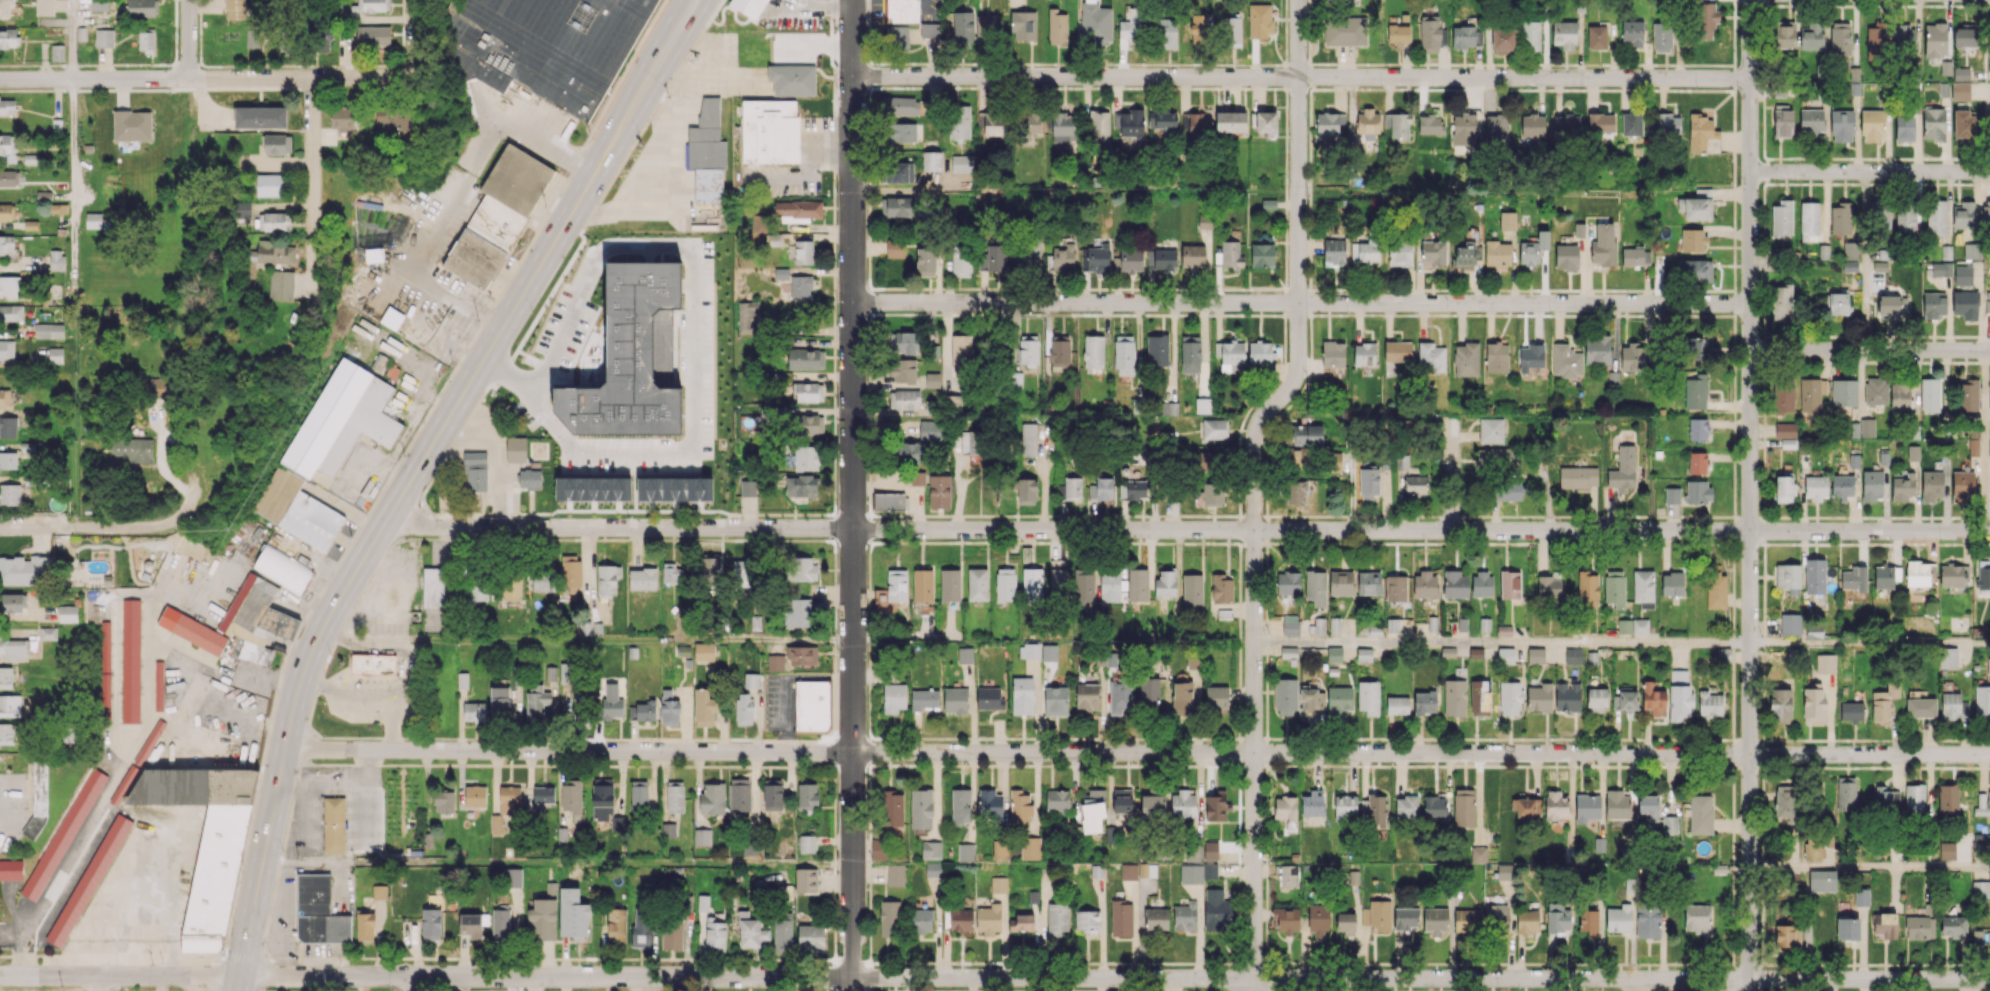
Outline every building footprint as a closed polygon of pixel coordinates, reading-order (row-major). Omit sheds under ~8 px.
[(8,20),(8,8),(12,8),(12,0),(0,0),(0,20),(8,20)] [(34,18),(35,0),(54,0),(54,18),(34,18)] [(108,0),(90,0),(90,10),(108,11),(108,0)] [(156,0),(129,0),(129,15),(155,16),(156,0)] [(244,0),(225,0),(224,18),(244,19),(244,0)] [(389,0),(356,0),(356,11),(389,12),(389,0)] [(427,51),(456,0),(657,0),(586,124),(514,83),(506,96),(427,51)] [(728,4),(755,20),(767,0),(731,0),(728,4)] [(919,0),(886,0),(886,22),(918,22),(919,0)] [(1098,7),(1098,0),(1082,0),(1081,43),(1111,43),(1112,7),(1098,7)] [(1718,3),(1697,2),(1696,39),(1712,39),(1713,23),(1717,23),(1718,3)] [(1249,36),(1271,36),(1272,4),(1249,4),(1249,36)] [(1118,39),(1141,40),(1142,8),(1129,7),(1128,21),(1119,20),(1118,39)] [(1067,44),(1067,14),(1057,14),(1057,8),(1049,8),(1048,43),(1067,44)] [(954,39),(974,39),(973,10),(953,10),(954,39)] [(1035,12),(1012,11),(1012,40),(1035,40),(1035,12)] [(1210,13),(1191,14),(1191,49),(1210,48),(1210,13)] [(976,15),(976,43),(997,42),(996,15),(976,15)] [(1240,17),(1223,17),(1224,47),(1241,47),(1240,17)] [(1323,18),(1324,45),(1366,44),(1365,17),(1323,18)] [(1420,51),(1438,51),(1439,45),(1446,45),(1446,28),(1438,28),(1438,17),(1420,17),(1420,51)] [(1157,19),(1157,48),(1176,48),(1176,18),(1157,19)] [(1539,21),(1522,21),(1523,50),(1540,50),(1539,21)] [(1576,21),(1552,22),(1553,44),(1561,44),(1561,49),(1576,49),(1576,21)] [(1642,46),(1643,21),(1622,21),(1621,45),(1642,46)] [(1794,49),(1795,21),(1775,21),(1774,48),(1794,49)] [(1831,21),(1830,54),(1850,54),(1851,22),(1831,21)] [(920,36),(938,37),(939,23),(921,22),(920,36)] [(1672,52),(1672,22),(1652,22),(1653,52),(1672,52)] [(1800,49),(1823,49),(1823,22),(1808,23),(1808,31),(1800,31),(1800,49)] [(1924,57),(1947,57),(1946,22),(1924,23),(1924,57)] [(1409,43),(1409,24),(1387,25),(1387,44),(1409,43)] [(310,25),(310,51),(330,52),(331,25),(310,25)] [(1587,25),(1588,49),(1607,48),(1606,25),(1587,25)] [(390,26),(356,27),(356,45),(390,44),(390,26)] [(1884,27),(1867,26),(1866,56),(1882,57),(1884,27)] [(1893,26),(1892,48),(1915,49),(1916,27),(1893,26)] [(886,27),(885,46),(907,47),(908,42),(920,43),(920,27),(886,27)] [(1452,27),(1452,47),(1481,47),(1482,27),(1452,27)] [(1491,49),(1515,50),(1516,28),(1492,27),(1491,49)] [(1976,28),(1954,27),(1953,46),(1975,47),(1976,28)] [(113,47),(113,29),(95,29),(95,47),(113,47)] [(259,47),(259,29),(246,29),(246,47),(259,47)] [(17,49),(0,49),(0,30),(16,30),(17,49)] [(154,52),(154,32),(138,32),(138,52),(154,52)] [(49,46),(64,45),(64,64),(49,64),(49,46)] [(815,65),(767,65),(767,81),(773,81),(773,95),(815,95),(815,65)] [(1850,81),(1859,81),(1859,67),(1850,67),(1850,81)] [(1953,80),(1969,80),(1969,67),(1953,67),(1953,80)] [(1951,100),(1969,100),(1970,82),(1951,82),(1951,100)] [(719,141),(718,96),(699,97),(700,126),(687,127),(688,167),(726,166),(725,141),(719,141)] [(920,115),(920,97),(882,96),(881,114),(920,115)] [(15,114),(14,99),(0,99),(0,114),(15,114)] [(741,162),(798,163),(799,100),(742,100),(741,162)] [(970,138),(969,105),(949,105),(950,139),(970,138)] [(1945,107),(1923,106),(1922,139),(1944,140),(1945,107)] [(1953,107),(1954,142),(1974,142),(1974,115),(1968,115),(1968,106),(1953,107)] [(286,108),(234,107),(234,128),(286,128),(286,108)] [(410,134),(408,107),(375,109),(376,125),(385,124),(386,136),(410,134)] [(330,127),(338,127),(338,134),(346,134),(346,128),(355,128),(355,109),(331,108),(330,127)] [(1824,109),(1800,109),(1799,134),(1823,134),(1824,109)] [(1109,110),(1089,111),(1089,142),(1109,142),(1109,110)] [(1120,136),(1143,137),(1144,110),(1120,110),(1120,136)] [(1176,110),(1148,111),(1149,129),(1176,128),(1176,110)] [(1189,110),(1188,135),(1210,136),(1211,111),(1189,110)] [(1356,133),(1379,133),(1379,110),(1356,111),(1356,133)] [(1774,137),(1793,136),(1793,110),(1773,110),(1774,137)] [(1853,110),(1831,110),(1831,141),(1853,142),(1853,110)] [(1862,141),(1884,141),(1883,110),(1861,110),(1862,141)] [(113,111),(113,141),(152,141),(152,111),(113,111)] [(1246,111),(1216,111),(1216,132),(1246,131),(1246,111)] [(1074,141),(1074,113),(1052,112),(1051,141),(1074,141)] [(1277,112),(1253,112),(1252,132),(1264,132),(1264,138),(1276,138),(1277,112)] [(1454,112),(1452,153),(1474,154),(1476,112),(1454,112)] [(1681,134),(1680,117),(1672,117),(1672,112),(1657,113),(1657,135),(1681,134)] [(984,114),(984,135),(1005,134),(1005,113),(984,114)] [(1040,113),(1018,115),(1019,134),(1041,133),(1040,113)] [(1345,113),(1316,113),(1315,137),(1338,137),(1339,125),(1345,125),(1345,113)] [(1384,127),(1390,127),(1390,138),(1409,138),(1410,113),(1384,113),(1384,127)] [(1614,131),(1614,114),(1588,113),(1588,131),(1614,131)] [(1622,113),(1621,135),(1642,136),(1642,113),(1622,113)] [(1419,114),(1418,134),(1445,134),(1445,117),(1434,116),(1434,115),(1419,114)] [(1485,137),(1508,138),(1509,115),(1487,114),(1485,137)] [(1545,115),(1521,115),(1521,136),(1544,137),(1545,115)] [(1554,115),(1554,132),(1579,133),(1579,115),(1554,115)] [(1688,152),(1717,153),(1717,130),(1713,130),(1713,116),(1689,115),(1688,152)] [(1895,116),(1896,141),(1914,141),(1914,115),(1895,116)] [(921,142),(921,123),(892,122),(892,141),(921,142)] [(291,153),(290,134),(264,135),(264,153),(291,153)] [(2,155),(2,163),(16,163),(16,135),(0,135),(0,155),(2,155)] [(552,167),(505,142),(480,190),(483,192),(443,268),(487,291),(552,167)] [(940,173),(941,151),(923,151),(922,173),(940,173)] [(974,155),(952,155),(952,172),(974,172),(974,155)] [(883,183),(914,182),(913,162),(883,163),(883,183)] [(722,168),(695,168),(694,203),(722,203),(722,168)] [(18,185),(18,170),(0,170),(0,186),(18,185)] [(256,196),(283,196),(283,174),(256,174),(256,196)] [(1711,219),(1711,188),(1695,188),(1695,197),(1677,198),(1677,210),(1683,210),(1683,219),(1711,219)] [(51,201),(51,191),(36,191),(36,200),(51,201)] [(910,198),(882,197),(881,217),(910,217),(910,198)] [(1870,229),(1890,229),(1889,200),(1869,201),(1870,229)] [(1946,200),(1929,200),(1929,236),(1947,236),(1946,200)] [(1976,201),(1962,200),(1961,208),(1953,208),(1953,227),(1975,228),(1976,201)] [(822,201),(774,201),(774,217),(822,216),(822,201)] [(1772,202),(1772,236),(1792,236),(1792,201),(1772,202)] [(1818,241),(1818,201),(1800,202),(1801,241),(1818,241)] [(234,202),(234,216),(250,217),(250,202),(234,202)] [(14,220),(14,203),(0,204),(0,220),(14,220)] [(1850,233),(1850,203),(1831,204),(1831,234),(1850,233)] [(67,204),(50,204),(50,213),(67,213),(67,204)] [(1897,232),(1916,231),(1915,204),(1896,204),(1897,232)] [(258,230),(288,231),(289,213),(259,212),(258,230)] [(1500,230),(1515,230),(1515,212),(1500,212),(1500,230)] [(85,228),(107,228),(106,213),(85,213),(85,228)] [(1211,229),(1212,214),(1198,214),(1198,229),(1211,229)] [(1591,265),(1615,264),(1615,222),(1596,222),(1596,241),(1590,241),(1591,265)] [(1681,251),(1702,252),(1702,243),(1705,243),(1705,229),(1681,228),(1681,251)] [(1519,242),(1520,264),(1539,264),(1539,249),(1549,249),(1548,230),(1537,230),(1538,242),(1519,242)] [(0,235),(0,254),(14,254),(13,235),(0,235)] [(766,237),(766,246),(780,245),(780,236),(766,237)] [(1351,243),(1351,261),(1379,261),(1379,238),(1367,238),(1367,243),(1351,243)] [(886,257),(904,257),(904,240),(886,239),(886,257)] [(1040,239),(1021,239),(1020,268),(1039,268),(1040,239)] [(1324,264),(1345,263),(1345,239),(1323,239),(1324,264)] [(812,240),(794,240),(794,245),(788,245),(788,258),(794,258),(794,264),(813,264),(812,240)] [(1412,266),(1411,240),(1388,240),(1389,266),(1412,266)] [(1474,265),(1474,240),(1464,240),(1464,247),(1455,247),(1455,264),(1474,265)] [(1238,241),(1222,241),(1221,266),(1243,266),(1244,256),(1238,256),(1238,241)] [(1446,264),(1446,241),(1421,241),(1420,263),(1446,264)] [(1100,247),(1081,247),(1081,272),(1108,273),(1108,243),(1100,242),(1100,247)] [(1485,266),(1511,266),(1511,242),(1485,242),(1485,266)] [(1843,259),(1857,259),(1857,242),(1843,242),(1843,259)] [(294,263),(295,243),(257,243),(257,262),(294,263)] [(1046,254),(1046,271),(1074,270),(1073,243),(1066,243),(1066,246),(1052,247),(1052,254),(1046,254)] [(1274,243),(1251,243),(1251,266),(1274,267),(1274,243)] [(1964,258),(1979,259),(1980,244),(1964,243),(1964,258)] [(1005,271),(1006,245),(983,244),(982,270),(1005,271)] [(1577,244),(1555,244),(1556,270),(1578,269),(1577,244)] [(1204,245),(1181,245),(1181,266),(1190,266),(1190,268),(1204,268),(1204,245)] [(970,277),(971,246),(952,246),(952,276),(970,277)] [(935,276),(935,247),(916,247),(917,276),(935,276)] [(365,262),(383,262),(382,248),(364,249),(365,262)] [(1622,266),(1650,265),(1650,248),(1622,248),(1622,266)] [(1119,271),(1142,271),(1142,249),(1120,249),(1119,271)] [(1176,249),(1147,250),(1148,269),(1176,269),(1176,249)] [(50,271),(64,271),(64,250),(50,250),(50,271)] [(1711,281),(1712,260),(1684,260),(1683,281),(1711,281)] [(1857,272),(1857,262),(1842,262),(1842,272),(1857,272)] [(1932,276),(1951,276),(1950,262),(1931,263),(1932,276)] [(1954,285),(1972,285),(1971,265),(1954,266),(1954,285)] [(788,279),(788,269),(775,268),(774,279),(788,279)] [(269,299),(293,300),(294,271),(269,270),(269,299)] [(812,276),(791,275),(790,298),(811,298),(812,276)] [(0,276),(0,297),(19,297),(19,276),(0,276)] [(1771,319),(1791,319),(1792,285),(1772,285),(1771,319)] [(1848,314),(1848,291),(1825,292),(1825,314),(1848,314)] [(1962,314),(1962,320),(1977,320),(1978,291),(1952,291),(1952,314),(1962,314)] [(1946,292),(1923,292),(1923,319),(1937,319),(1937,314),(1946,314),(1946,292)] [(1877,314),(1906,315),(1907,297),(1878,295),(1877,314)] [(0,305),(0,321),(23,321),(23,304),(0,305)] [(379,322),(396,331),(404,314),(387,306),(379,322)] [(63,338),(63,323),(35,323),(35,338),(63,338)] [(917,354),(918,333),(897,332),(896,354),(917,354)] [(1168,335),(1147,334),(1147,366),(1168,366),(1168,335)] [(951,367),(970,367),(971,335),(952,335),(951,367)] [(1050,366),(1069,367),(1070,336),(1051,335),(1050,366)] [(1104,336),(1083,335),(1083,368),(1103,368),(1104,336)] [(1134,375),(1133,335),(1115,335),(1115,375),(1134,375)] [(1610,364),(1610,336),(1585,335),(1584,363),(1610,364)] [(1200,336),(1181,336),(1181,372),(1200,373),(1200,336)] [(1707,337),(1684,337),(1685,360),(1707,360),(1707,337)] [(1038,339),(1010,340),(1011,360),(1017,359),(1018,373),(1039,372),(1038,339)] [(13,359),(14,340),(0,340),(0,358),(13,359)] [(1248,342),(1249,364),(1273,363),(1273,341),(1248,342)] [(1322,367),(1344,367),(1344,341),(1322,341),(1322,367)] [(1411,341),(1384,341),(1384,362),(1410,362),(1411,341)] [(1214,342),(1214,357),(1221,356),(1221,371),(1230,371),(1230,363),(1245,363),(1244,342),(1214,342)] [(1375,343),(1354,342),(1354,364),(1375,365),(1375,343)] [(1445,371),(1445,346),(1434,347),(1434,342),(1418,342),(1418,367),(1434,366),(1434,372),(1445,371)] [(1485,372),(1507,372),(1507,342),(1486,342),(1485,372)] [(1478,376),(1479,343),(1455,343),(1454,376),(1478,376)] [(1543,367),(1544,343),(1529,343),(1529,348),(1518,347),(1518,373),(1527,373),(1528,367),(1543,367)] [(1553,376),(1583,375),(1582,351),(1568,351),(1568,343),(1552,343),(1553,376)] [(1620,344),(1620,371),(1644,371),(1644,344),(1620,344)] [(62,347),(48,348),(49,363),(62,363),(62,347)] [(787,368),(823,369),(824,349),(788,349),(787,368)] [(334,478),(356,437),(369,444),(372,439),(389,449),(403,423),(380,412),(394,386),(339,356),(281,463),(309,479),(315,468),(334,478)] [(892,383),(915,382),(914,359),(891,360),(892,383)] [(1618,372),(1608,371),(1608,386),(1618,386),(1618,372)] [(1022,373),(1012,372),(1011,386),(1022,386),(1022,373)] [(940,373),(926,373),(925,387),(939,387),(940,373)] [(1685,409),(1706,409),(1706,373),(1695,373),(1695,379),(1685,379),(1685,409)] [(1865,405),(1887,404),(1886,377),(1864,378),(1865,405)] [(1826,379),(1801,378),(1800,413),(1820,414),(1820,393),(1826,393),(1826,379)] [(1920,412),(1939,412),(1940,378),(1921,378),(1920,412)] [(1794,411),(1793,379),(1774,379),(1774,411),(1794,411)] [(1857,380),(1832,379),(1831,406),(1857,406),(1857,380)] [(1978,380),(1959,380),(1959,413),(1978,413),(1978,380)] [(823,402),(823,383),(794,382),(794,401),(823,402)] [(1890,383),(1891,409),(1910,409),(1909,383),(1890,383)] [(10,389),(0,389),(0,406),(9,406),(10,389)] [(920,390),(889,390),(889,409),(920,409),(920,390)] [(961,409),(960,395),(945,395),(946,409),(961,409)] [(1195,413),(1211,413),(1211,398),(1195,398),(1195,413)] [(1177,414),(1177,404),(1162,404),(1162,414),(1177,414)] [(823,434),(824,415),(791,414),(791,433),(823,434)] [(17,417),(0,416),(0,438),(17,438),(17,417)] [(1503,443),(1503,418),(1479,418),(1479,443),(1503,443)] [(1689,440),(1708,440),(1708,418),(1689,418),(1689,440)] [(1859,436),(1874,436),(1875,419),(1860,418),(1859,436)] [(1227,419),(1202,419),(1203,439),(1228,439),(1227,419)] [(942,421),(920,420),(919,439),(942,440),(942,421)] [(1796,437),(1796,422),(1775,423),(1775,437),(1796,437)] [(1022,423),(1021,455),(1035,455),(1036,423),(1022,423)] [(1322,425),(1290,426),(1290,444),(1323,443),(1322,425)] [(961,454),(980,454),(980,432),(961,431),(961,454)] [(525,462),(526,437),(507,437),(506,461),(525,462)] [(152,439),(111,438),(110,460),(152,461),(152,439)] [(1795,439),(1781,438),(1781,448),(1795,449),(1795,439)] [(1979,456),(1978,438),(1968,438),(1969,456),(1979,456)] [(922,462),(921,442),(898,443),(898,463),(922,462)] [(794,470),(819,471),(820,446),(795,445),(794,470)] [(1635,488),(1635,445),(1618,445),(1618,470),(1607,470),(1607,487),(1618,487),(1617,493),(1626,493),(1626,488),(1635,488)] [(1908,460),(1919,460),(1919,445),(1908,446),(1908,460)] [(1477,448),(1477,466),(1514,467),(1515,448),(1477,448)] [(486,451),(463,452),(463,467),(486,467),(486,451)] [(17,469),(17,452),(0,452),(0,469),(17,469)] [(1223,468),(1223,452),(1199,452),(1199,468),(1223,468)] [(1341,472),(1340,452),(1327,453),(1328,472),(1341,472)] [(1705,452),(1689,452),(1689,474),(1706,474),(1705,452)] [(345,514),(298,491),(305,478),(276,464),(252,514),(327,550),(345,514)] [(466,490),(486,491),(487,468),(467,467),(466,490)] [(1359,468),(1359,497),(1379,497),(1379,467),(1359,468)] [(1597,467),(1559,467),(1559,487),(1597,487),(1597,467)] [(519,487),(540,487),(541,470),(519,469),(519,487)] [(1882,471),(1862,470),(1861,500),(1881,500),(1882,471)] [(1943,496),(1942,470),(1921,471),(1921,502),(1935,502),(1935,497),(1943,496)] [(925,472),(911,471),(910,485),(925,485),(925,472)] [(1952,471),(1952,502),(1973,502),(1974,471),(1952,471)] [(1915,472),(1906,472),(1906,478),(1892,478),(1891,499),(1914,500),(1915,472)] [(786,475),(786,496),(817,497),(817,476),(786,475)] [(950,508),(949,475),(929,475),(929,509),(950,508)] [(1776,503),(1794,502),(1793,475),(1776,476),(1776,503)] [(1831,497),(1853,498),(1854,475),(1831,475),(1831,497)] [(1427,476),(1405,476),(1405,494),(1427,494),(1427,476)] [(1827,476),(1805,476),(1804,499),(1827,499),(1827,476)] [(1082,499),(1081,477),(1064,477),(1065,499),(1082,499)] [(1113,477),(1095,477),(1095,484),(1089,484),(1089,500),(1112,500),(1113,477)] [(1018,504),(1036,504),(1037,479),(1019,479),(1018,504)] [(740,495),(755,496),(756,480),(740,480),(740,495)] [(1119,499),(1146,499),(1146,480),(1119,480),(1119,499)] [(1710,480),(1685,481),(1686,504),(1710,503),(1710,480)] [(1286,503),(1306,504),(1306,481),(1287,481),(1286,503)] [(1521,500),(1521,481),(1491,482),(1491,500),(1521,500)] [(1202,484),(1203,506),(1224,505),(1223,483),(1202,484)] [(0,484),(0,505),(21,505),(20,484),(0,484)] [(1665,503),(1680,503),(1679,487),(1665,488),(1665,503)] [(904,493),(873,493),(873,510),(904,510),(904,493)] [(313,570),(265,543),(252,568),(299,594),(313,570)] [(701,554),(700,595),(718,596),(719,555),(701,554)] [(579,555),(562,555),(563,592),(580,592),(579,555)] [(37,575),(51,575),(50,556),(31,556),(31,557),(0,558),(0,585),(37,584),(37,575)] [(816,581),(817,557),(787,556),(787,581),(816,581)] [(1824,594),(1825,559),(1806,559),(1805,593),(1824,594)] [(748,560),(733,561),(733,591),(749,591),(748,560)] [(1935,578),(1935,562),(1905,563),(1906,586),(1929,585),(1929,578),(1935,578)] [(662,564),(662,583),(681,583),(682,565),(662,564)] [(1800,564),(1776,564),(1776,588),(1788,588),(1789,595),(1800,595),(1800,564)] [(621,578),(621,566),(598,565),(597,596),(615,596),(616,577),(621,578)] [(1947,594),(1962,593),(1962,585),(1969,584),(1969,565),(1939,565),(1940,586),(1947,586),(1947,594)] [(1866,590),(1866,566),(1851,566),(1851,571),(1840,571),(1841,590),(1866,590)] [(1874,588),(1893,589),(1894,580),(1900,580),(1900,566),(1875,566),(1874,588)] [(1976,596),(1989,596),(1989,566),(1976,566),(1976,596)] [(422,633),(443,633),(443,568),(422,568),(422,633)] [(532,591),(553,592),(554,568),(533,568),(532,591)] [(656,590),(656,569),(629,568),(628,589),(656,590)] [(968,601),(987,600),(987,568),(967,569),(968,601)] [(995,601),(1015,602),(1016,569),(996,568),(995,601)] [(1042,568),(1022,568),(1022,599),(1042,598),(1042,568)] [(1067,569),(1050,568),(1050,595),(1066,595),(1067,569)] [(1093,601),(1094,569),(1075,568),(1074,608),(1086,608),(1086,601),(1093,601)] [(1128,601),(1147,601),(1149,569),(1128,568),(1128,601)] [(874,589),(874,612),(894,612),(894,602),(906,602),(906,569),(887,570),(887,589),(874,589)] [(933,602),(933,570),(913,569),(913,601),(933,602)] [(960,601),(960,569),(941,569),(940,600),(960,601)] [(1176,570),(1159,570),(1159,578),(1155,578),(1155,596),(1176,597),(1176,570)] [(1604,602),(1615,603),(1614,609),(1624,609),(1625,571),(1605,570),(1604,602)] [(1654,608),(1653,570),(1633,570),(1633,602),(1639,602),(1640,608),(1654,608)] [(1326,607),(1325,571),(1305,571),(1306,599),(1313,599),(1313,607),(1326,607)] [(1330,595),(1353,595),(1353,571),(1329,571),(1330,595)] [(1358,595),(1382,594),(1381,571),(1357,572),(1358,595)] [(1520,599),(1520,571),(1501,571),(1500,599),(1520,599)] [(1537,575),(1538,599),(1562,598),(1561,571),(1552,571),(1552,575),(1537,575)] [(1578,604),(1598,604),(1597,571),(1577,572),(1578,604)] [(1100,601),(1120,602),(1120,588),(1125,588),(1125,580),(1120,580),(1120,572),(1101,572),(1100,601)] [(1277,572),(1276,594),(1299,594),(1300,572),(1277,572)] [(1414,598),(1438,597),(1437,572),(1413,573),(1414,598)] [(1468,598),(1468,572),(1444,572),(1443,598),(1468,598)] [(1662,572),(1661,596),(1683,596),(1683,572),(1662,572)] [(223,632),(243,638),(237,657),(269,666),(274,649),(263,646),(267,632),(293,639),(300,618),(269,609),(277,583),(241,573),(223,632)] [(502,600),(521,600),(521,573),(501,573),(502,600)] [(1492,573),(1471,573),(1472,597),(1493,596),(1492,573)] [(1202,574),(1183,574),(1182,610),(1202,610),(1202,574)] [(1212,603),(1233,603),(1232,574),(1212,574),(1212,603)] [(1406,575),(1385,575),(1386,601),(1406,601),(1406,575)] [(487,603),(488,577),(468,577),(468,602),(487,603)] [(25,613),(25,593),(1,593),(1,612),(25,613)] [(782,627),(809,627),(810,598),(790,598),(790,613),(783,613),(782,627)] [(139,723),(140,599),(122,599),(121,723),(139,723)] [(77,605),(59,605),(58,622),(77,622),(77,605)] [(219,655),(228,636),(165,606),(156,625),(219,655)] [(1800,635),(1800,613),(1781,613),(1780,634),(1800,635)] [(1282,635),(1298,635),(1298,615),(1283,615),(1282,635)] [(1324,634),(1325,618),(1315,617),(1315,634),(1324,634)] [(1386,632),(1399,633),(1400,618),(1386,618),(1386,632)] [(1618,634),(1648,634),(1648,619),(1617,619),(1618,634)] [(101,622),(100,718),(110,719),(111,622),(101,622)] [(57,639),(56,627),(40,627),(40,640),(57,639)] [(3,655),(3,659),(28,660),(28,640),(0,639),(0,655),(3,655)] [(714,643),(694,643),(694,662),(714,662),(714,643)] [(1040,658),(1040,643),(1019,644),(1019,658),(1040,658)] [(1043,658),(1054,658),(1054,644),(1043,644),(1043,658)] [(677,656),(689,656),(689,646),(677,646),(677,656)] [(816,646),(790,646),(790,664),(816,664),(816,646)] [(1280,658),(1296,659),(1296,647),(1281,647),(1280,658)] [(1327,663),(1342,663),(1342,647),(1327,647),(1327,663)] [(1455,657),(1455,648),(1441,647),(1441,656),(1455,657)] [(1498,663),(1513,663),(1514,648),(1498,647),(1498,663)] [(1544,663),(1544,647),(1527,647),(1527,663),(1544,663)] [(1372,662),(1372,648),(1357,648),(1356,662),(1372,662)] [(1483,648),(1469,648),(1469,658),(1483,658),(1483,648)] [(1731,648),(1717,648),(1717,661),(1731,661),(1731,648)] [(1957,648),(1939,648),(1939,668),(1957,668),(1957,648)] [(1116,653),(1107,652),(1106,666),(1116,666),(1116,653)] [(394,675),(395,654),(351,653),(350,674),(394,675)] [(1835,673),(1835,654),(1816,654),(1816,673),(1835,673)] [(767,670),(784,670),(784,655),(768,655),(767,670)] [(1187,669),(1199,668),(1199,655),(1187,655),(1187,669)] [(163,661),(154,661),(155,711),(164,711),(163,661)] [(575,663),(560,663),(559,684),(575,684),(575,663)] [(513,685),(521,685),(522,665),(514,665),(513,685)] [(546,681),(556,681),(555,666),(546,666),(546,681)] [(12,688),(12,667),(0,667),(0,688),(12,688)] [(1688,670),(1670,669),(1669,722),(1682,722),(1682,716),(1689,716),(1689,707),(1693,707),(1693,692),(1687,692),(1688,670)] [(467,672),(457,672),(458,689),(468,689),(467,672)] [(759,688),(759,674),(744,673),(744,688),(759,688)] [(1192,681),(1186,681),(1186,674),(1173,674),(1173,710),(1192,710),(1192,681)] [(1033,678),(1012,678),(1012,715),(1033,715),(1033,678)] [(1159,678),(1140,678),(1139,707),(1159,707),(1159,678)] [(1275,714),(1296,713),(1295,678),(1275,679),(1275,714)] [(1109,679),(1110,714),(1122,713),(1121,709),(1131,709),(1130,679),(1109,679)] [(1466,680),(1444,679),(1444,716),(1466,716),(1466,680)] [(795,680),(795,731),(828,730),(828,680),(795,680)] [(1470,715),(1490,716),(1490,680),(1471,680),(1470,715)] [(1665,690),(1653,690),(1653,680),(1642,680),(1642,709),(1651,709),(1651,716),(1666,716),(1665,690)] [(1378,715),(1378,681),(1357,681),(1357,710),(1365,710),(1365,715),(1378,715)] [(1520,681),(1500,682),(1500,716),(1521,716),(1520,681)] [(602,718),(622,719),(623,698),(618,698),(618,683),(604,682),(602,718)] [(1527,687),(1527,711),(1551,712),(1552,682),(1541,682),(1540,687),(1527,687)] [(1580,683),(1555,682),(1554,710),(1579,711),(1580,683)] [(1099,684),(1076,683),(1076,709),(1099,709),(1099,684)] [(527,723),(543,723),(542,704),(551,704),(550,692),(543,692),(543,684),(527,684),(527,723)] [(906,684),(884,684),(883,713),(898,713),(898,708),(906,708),(906,684)] [(509,687),(490,686),(490,720),(509,720),(509,687)] [(1205,709),(1228,709),(1228,686),(1205,686),(1205,709)] [(1328,686),(1327,715),(1343,716),(1343,710),(1352,710),(1353,687),(1328,686)] [(1975,686),(1975,719),(1989,719),(1989,686),(1975,686)] [(944,713),(967,713),(967,688),(944,687),(944,713)] [(976,709),(1004,709),(1005,698),(999,698),(1000,687),(977,687),(976,709)] [(1045,716),(1068,715),(1067,687),(1044,687),(1045,716)] [(694,725),(714,725),(714,698),(709,698),(709,689),(694,688),(694,725)] [(1606,688),(1587,688),(1587,712),(1606,712),(1606,688)] [(1825,722),(1824,688),(1803,688),(1803,722),(1825,722)] [(1889,720),(1888,698),(1899,698),(1898,688),(1887,688),(1888,692),(1872,692),(1872,720),(1889,720)] [(679,725),(680,700),(672,700),(672,689),(661,689),(660,724),(679,725)] [(939,690),(911,689),(911,711),(920,711),(920,707),(938,707),(939,690)] [(1299,690),(1300,718),(1323,717),(1322,689),(1299,690)] [(1791,723),(1792,689),(1771,689),(1770,723),(1791,723)] [(1699,716),(1721,716),(1721,694),(1707,694),(1707,690),(1698,690),(1699,716)] [(1612,709),(1637,710),(1637,692),(1613,691),(1612,709)] [(573,692),(573,719),(589,719),(588,692),(573,692)] [(1414,692),(1414,713),(1436,714),(1436,692),(1414,692)] [(1960,692),(1941,693),(1942,719),(1960,719),(1960,692)] [(752,725),(752,694),(736,693),(735,725),(752,725)] [(0,695),(0,716),(21,716),(20,694),(0,695)] [(1409,697),(1386,696),(1386,714),(1408,715),(1409,697)] [(1935,698),(1906,698),(1907,718),(1935,717),(1935,698)] [(485,702),(463,703),(464,721),(486,721),(485,702)] [(628,720),(655,720),(655,702),(628,703),(628,720)] [(1862,702),(1840,702),(1840,721),(1862,721),(1862,702)] [(142,763),(166,723),(159,719),(135,759),(142,763)] [(13,745),(13,723),(0,723),(0,744),(13,745)] [(205,811),(180,949),(222,956),(253,778),(140,757),(132,798),(205,811)] [(139,769),(129,764),(110,802),(114,803),(116,799),(122,803),(139,769)] [(23,895),(39,903),(105,774),(89,766),(23,895)] [(1837,809),(1856,809),(1856,777),(1837,777),(1837,809)] [(729,811),(750,811),(750,778),(730,778),(729,811)] [(782,810),(781,779),(763,779),(764,810),(782,810)] [(612,780),(593,780),(592,820),(612,821),(612,780)] [(630,813),(647,814),(648,781),(631,780),(630,813)] [(581,781),(561,781),(561,810),(572,810),(572,822),(580,822),(581,781)] [(724,783),(703,783),(703,793),(696,793),(697,813),(725,813),(724,783)] [(817,783),(798,783),(798,808),(818,808),(817,783)] [(1905,784),(1904,812),(1924,813),(1924,784),(1905,784)] [(1958,818),(1958,784),(1939,784),(1938,817),(1958,818)] [(464,807),(486,807),(486,786),(465,785),(464,807)] [(519,786),(500,785),(500,814),(519,814),(519,786)] [(554,786),(533,785),(533,803),(554,804),(554,786)] [(684,814),(683,785),(666,785),(667,814),(684,814)] [(1775,816),(1795,817),(1795,786),(1776,785),(1775,816)] [(1894,787),(1875,787),(1874,806),(1893,807),(1894,787)] [(1133,813),(1132,788),(1112,789),(1113,813),(1133,813)] [(911,789),(911,828),(932,828),(932,789),(911,789)] [(952,824),(971,823),(971,789),(951,789),(952,824)] [(1301,795),(1301,816),(1323,815),(1323,789),(1309,790),(1309,795),(1301,795)] [(1474,826),(1474,789),(1454,789),(1453,826),(1474,826)] [(977,814),(991,814),(991,821),(1002,821),(1002,790),(978,790),(977,814)] [(1069,790),(1046,790),(1046,812),(1069,811),(1069,790)] [(1101,832),(1100,818),(1105,817),(1104,790),(1081,791),(1083,833),(1101,832)] [(1206,820),(1225,820),(1225,790),(1216,790),(1216,795),(1205,795),(1206,820)] [(1630,818),(1630,790),(1606,790),(1606,818),(1630,818)] [(454,813),(453,791),(434,791),(434,813),(454,813)] [(883,791),(882,825),(902,825),(903,791),(883,791)] [(1010,825),(1027,824),(1027,816),(1033,816),(1033,804),(1029,804),(1028,791),(1010,791),(1010,825)] [(1171,792),(1171,818),(1196,817),(1196,791),(1171,792)] [(1545,819),(1569,818),(1569,792),(1545,792),(1545,819)] [(1987,793),(1978,793),(1977,808),(1974,808),(1974,815),(1986,815),(1987,793)] [(1386,795),(1368,794),(1367,823),(1385,824),(1386,795)] [(1600,795),(1575,794),(1575,823),(1586,824),(1586,818),(1600,818),(1600,795)] [(1165,795),(1141,795),(1141,816),(1165,816),(1165,795)] [(1356,795),(1334,795),(1333,820),(1356,820),(1356,795)] [(1395,816),(1417,817),(1417,796),(1395,795),(1395,816)] [(1657,795),(1638,795),(1638,813),(1648,813),(1648,821),(1658,820),(1657,795)] [(1712,795),(1690,795),(1689,834),(1711,834),(1712,795)] [(324,853),(345,853),(343,796),(322,797),(324,853)] [(1424,818),(1446,818),(1446,796),(1424,796),(1424,818)] [(1296,797),(1274,797),(1274,820),(1296,820),(1296,797)] [(1537,819),(1538,799),(1511,798),(1511,811),(1516,811),(1516,819),(1537,819)] [(63,948),(131,820),(115,812),(47,939),(63,948)] [(491,815),(491,834),(503,833),(503,814),(491,815)] [(1662,815),(1662,833),(1677,833),(1677,816),(1662,815)] [(611,830),(624,830),(624,816),(611,816),(611,830)] [(675,838),(675,823),(662,823),(662,837),(675,838)] [(694,845),(711,845),(710,827),(694,827),(694,845)] [(814,852),(814,835),(799,835),(799,852),(814,852)] [(1041,859),(1040,837),(1020,837),(1021,859),(1041,859)] [(1805,860),(1823,860),(1823,838),(1804,838),(1805,860)] [(871,860),(888,860),(888,840),(871,839),(871,860)] [(992,858),(1007,858),(1007,841),(993,840),(992,858)] [(941,858),(941,841),(921,842),(922,858),(941,858)] [(1218,842),(1204,842),(1203,859),(1217,859),(1218,842)] [(1940,860),(1956,859),(1955,842),(1939,842),(1940,860)] [(742,854),(759,855),(759,845),(743,844),(742,854)] [(975,844),(958,844),(958,861),(975,861),(975,844)] [(1186,861),(1201,861),(1201,846),(1185,846),(1186,861)] [(1471,862),(1488,862),(1488,853),(1495,853),(1495,846),(1471,846),(1471,862)] [(0,860),(0,880),(22,880),(22,860),(0,860)] [(940,862),(926,863),(926,893),(940,893),(940,862)] [(1121,879),(1136,879),(1136,863),(1120,864),(1121,879)] [(1143,876),(1156,876),(1156,864),(1143,863),(1143,876)] [(1203,878),(1217,878),(1217,863),(1203,864),(1203,878)] [(886,886),(903,886),(904,865),(887,864),(886,886)] [(1497,879),(1515,879),(1515,865),(1497,864),(1497,879)] [(1180,883),(1202,883),(1202,865),(1180,865),(1180,883)] [(1297,874),(1290,874),(1290,866),(1279,866),(1280,886),(1298,886),(1297,874)] [(522,887),(522,868),(503,868),(503,887),(522,887)] [(794,892),(816,893),(817,869),(795,868),(794,892)] [(1835,870),(1808,870),(1809,892),(1836,891),(1835,870)] [(296,912),(330,913),(330,874),(297,873),(296,912)] [(1007,876),(991,876),(991,893),(1007,893),(1007,876)] [(1989,880),(1972,881),(1973,898),(1989,898),(1989,880)] [(556,940),(556,882),(546,882),(546,899),(533,899),(533,909),(528,909),(527,940),(556,940)] [(372,899),(386,899),(386,885),(372,885),(372,899)] [(1204,930),(1229,930),(1230,900),(1222,900),(1223,888),(1205,888),(1204,930)] [(1869,888),(1854,888),(1855,906),(1869,905),(1869,888)] [(708,911),(709,895),(698,895),(697,911),(708,911)] [(1111,936),(1131,936),(1132,903),(1125,903),(1125,899),(1111,898),(1111,936)] [(1173,905),(1173,930),(1196,930),(1196,899),(1179,899),(1179,905),(1173,905)] [(1390,900),(1369,900),(1369,931),(1390,931),(1390,900)] [(1659,938),(1660,901),(1636,900),(1636,937),(1659,938)] [(900,901),(880,901),(880,936),(900,936),(900,901)] [(589,903),(567,903),(567,935),(589,935),(589,903)] [(1000,931),(1001,903),(990,903),(990,907),(976,907),(976,931),(1000,931)] [(1047,903),(1047,936),(1068,936),(1068,903),(1047,903)] [(1606,908),(1606,932),(1630,932),(1630,903),(1621,903),(1621,908),(1606,908)] [(1329,934),(1328,904),(1308,905),(1309,935),(1329,934)] [(1485,905),(1485,924),(1508,924),(1508,904),(1485,905)] [(1547,904),(1546,932),(1570,932),(1570,904),(1547,904)] [(1710,905),(1685,904),(1684,932),(1710,932),(1710,905)] [(492,906),(492,939),(509,940),(510,906),(492,906)] [(1299,907),(1270,907),(1270,931),(1298,932),(1299,907)] [(1417,929),(1418,908),(1394,907),(1394,928),(1417,929)] [(440,908),(422,909),(422,940),(440,939),(440,908)] [(626,908),(608,908),(607,942),(625,942),(626,908)] [(949,909),(950,931),(973,930),(972,908),(949,909)] [(1168,908),(1145,908),(1145,930),(1168,930),(1168,908)] [(1423,931),(1431,931),(1430,934),(1448,934),(1448,908),(1424,908),(1423,931)] [(632,947),(650,947),(651,910),(633,909),(632,947)] [(909,909),(909,932),(931,933),(931,909),(909,909)] [(1454,931),(1479,932),(1479,909),(1455,909),(1454,931)] [(1598,910),(1579,909),(1579,930),(1588,930),(1588,937),(1597,938),(1598,910)] [(738,947),(760,947),(760,940),(769,940),(769,921),(748,920),(749,910),(739,910),(738,947)] [(1075,931),(1099,930),(1099,910),(1074,911),(1075,931)] [(1516,910),(1516,932),(1538,933),(1539,910),(1516,910)] [(1355,913),(1337,912),(1337,933),(1355,934),(1355,913)] [(374,913),(356,913),(357,937),(374,937),(374,913)] [(1896,936),(1896,913),(1873,913),(1873,936),(1896,936)] [(481,940),(481,914),(460,914),(459,934),(469,934),(469,939),(481,940)] [(350,941),(349,915),(297,916),(297,942),(350,941)] [(1034,930),(1033,915),(1009,915),(1009,931),(1034,930)] [(1934,916),(1906,916),(1906,938),(1934,938),(1934,916)] [(1967,916),(1941,916),(1940,938),(1967,938),(1967,916)] [(1836,939),(1859,939),(1859,918),(1836,918),(1836,939)] [(682,920),(662,919),(662,949),(682,950),(682,920)] [(791,919),(773,920),(773,952),(792,951),(791,919)] [(725,952),(726,922),(706,921),(705,951),(725,952)] [(1801,925),(1776,924),(1775,948),(1800,948),(1801,925)] [(824,926),(798,925),(797,950),(823,951),(824,926)]
